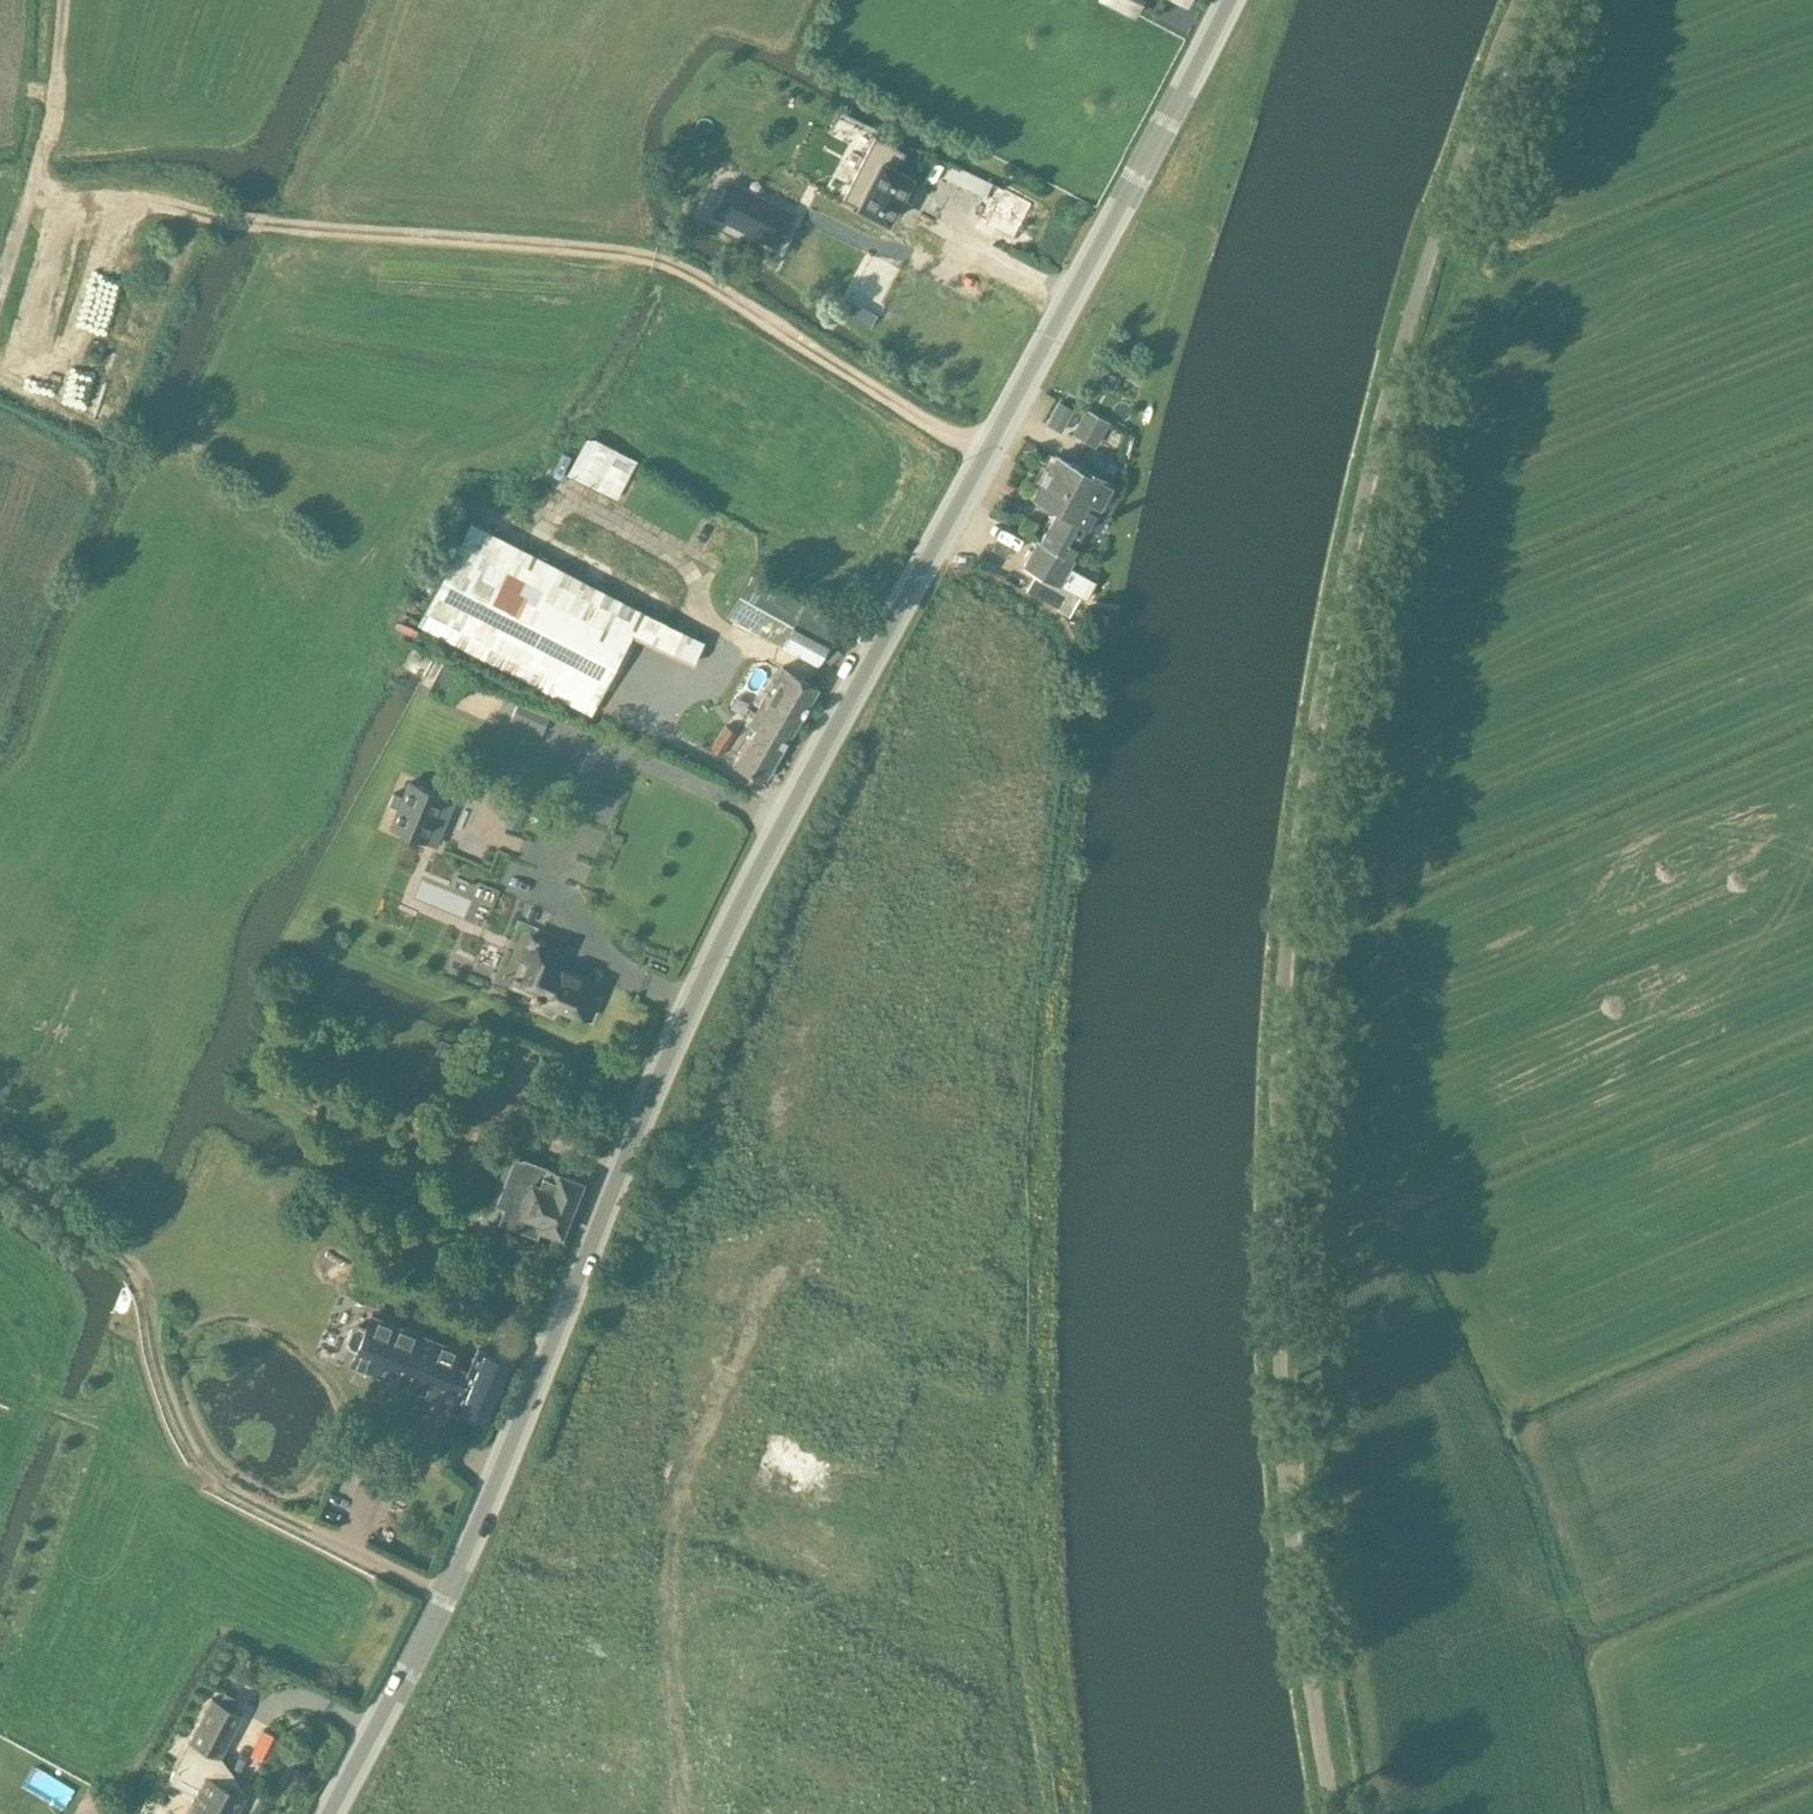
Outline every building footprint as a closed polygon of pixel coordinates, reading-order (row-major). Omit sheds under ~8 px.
[(1118,6),(1137,16),(1146,0),(1107,0),(1118,6)] [(874,134),(842,199),(862,208),(860,212),(879,222),(881,218),(886,220),(910,169),(898,164),(906,149),(874,134)] [(1027,201),(1007,191),(992,184),(950,163),(943,177),(985,197),(984,199),(999,207),(991,221),(981,216),(975,228),(993,237),(996,230),(1009,236),(1027,201)] [(792,213),(728,181),(713,211),(777,243),(792,213)] [(914,234),(946,251),(959,225),(927,209),(914,234)] [(869,330),(876,317),(864,311),(857,324),(869,330)] [(1058,401),(1046,424),(1061,432),(1074,410),(1060,402),(1058,401)] [(1086,409),(1072,434),(1087,442),(1102,418),(1086,409)] [(589,432),(569,473),(620,498),(640,457),(589,432)] [(1042,478),(1096,508),(1108,514),(1117,496),(1106,490),(1111,482),(1079,465),(1078,468),(1055,455),(1042,478)] [(1070,557),(1096,508),(1042,478),(1032,498),(1055,510),(1039,540),(1070,557)] [(598,700),(642,610),(517,549),(469,525),(425,611),(598,700)] [(1023,566),(1036,573),(1058,585),(1080,596),(1081,597),(1091,577),(1069,566),(1072,560),(1069,559),(1070,557),(1039,540),(1037,539),(1033,548),(1029,549),(1024,558),(1025,561),(1023,566)] [(840,623),(752,572),(728,614),(816,665),(840,623)] [(1069,616),(1080,596),(1058,585),(1036,573),(1026,590),(1058,607),(1057,610),(1069,616)] [(1085,621),(1069,618),(1068,623),(1079,639),(1083,640),(1085,621)] [(442,663),(428,688),(446,698),(460,672),(442,663)] [(819,688),(782,666),(750,723),(758,727),(736,764),(766,781),(819,688)] [(724,725),(710,747),(723,755),(737,733),(724,725)] [(393,793),(389,804),(399,808),(392,826),(425,840),(444,795),(411,781),(404,797),(393,793)] [(543,940),(523,987),(541,994),(537,1004),(552,1011),(555,1002),(590,1017),(597,1001),(588,997),(595,981),(556,965),(563,948),(543,940)] [(560,1173),(559,1174),(545,1169),(545,1170),(523,1162),(523,1163),(510,1158),(493,1204),(506,1208),(500,1222),(536,1236),(539,1227),(561,1235),(581,1181),(560,1173)] [(366,1328),(358,1325),(352,1327),(346,1341),(349,1347),(357,1350),(351,1363),(390,1379),(389,1380),(401,1385),(402,1384),(439,1399),(445,1386),(459,1392),(453,1405),(491,1420),(514,1364),(477,1348),(468,1370),(453,1364),(459,1350),(371,1315),(366,1328)] [(188,1740),(174,1769),(204,1785),(189,1813),(236,1813),(245,1795),(204,1774),(214,1754),(220,1757),(242,1713),(210,1697),(188,1740)]
